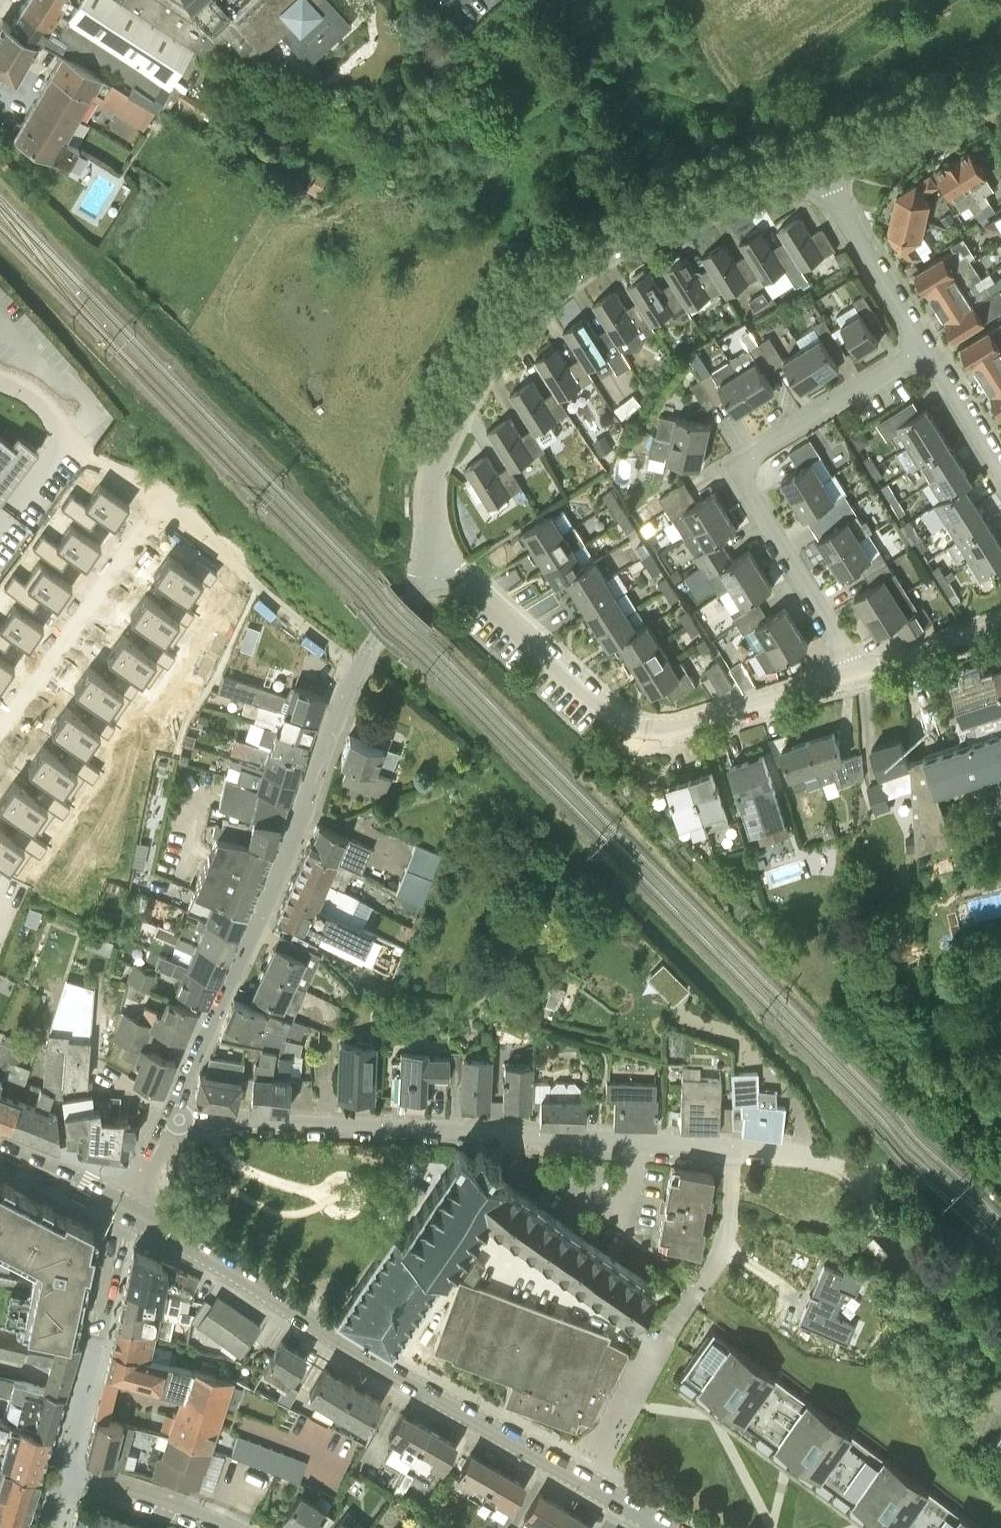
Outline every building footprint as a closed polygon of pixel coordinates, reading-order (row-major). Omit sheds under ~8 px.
[(20,7),(52,24),(65,0),(24,0),(20,6),(21,6),(20,7)] [(63,38),(64,30),(78,4),(73,0),(65,0),(52,24),(42,39),(57,47),(63,38)] [(197,43),(126,0),(81,0),(78,4),(64,30),(63,38),(69,42),(135,85),(159,101),(165,105),(177,87),(180,83),(175,79),(197,43)] [(210,50),(227,35),(251,61),(281,34),(308,64),(352,24),(330,0),(126,0),(210,50)] [(52,24),(20,7),(10,22),(42,39),(52,24)] [(38,40),(55,50),(57,47),(42,39),(10,22),(2,18),(0,22),(0,69),(15,78),(38,40)] [(113,94),(118,86),(61,53),(52,69),(88,91),(93,82),(113,94)] [(154,109),(130,92),(118,86),(113,94),(93,82),(88,91),(52,69),(26,114),(68,138),(91,98),(144,129),(155,110),(154,109)] [(200,94),(198,97),(211,105),(213,102),(222,87),(208,79),(200,94)] [(159,101),(135,85),(130,92),(154,109),(159,101)] [(215,109),(181,90),(177,98),(210,117),(215,109)] [(67,140),(68,138),(26,114),(21,123),(17,122),(13,129),(16,132),(14,135),(68,167),(79,148),(67,140)] [(987,177),(970,149),(953,160),(988,215),(996,210),(986,194),(994,189),(987,177)] [(988,215),(953,160),(937,170),(954,198),(961,209),(970,204),(980,220),(988,215)] [(306,190),(324,201),(341,174),(323,163),(306,190)] [(894,213),(926,220),(929,203),(924,194),(937,186),(930,176),(918,184),(917,183),(898,195),(894,213)] [(930,251),(922,238),(926,220),(894,213),(890,231),(902,250),(903,250),(911,263),(930,251)] [(836,248),(823,227),(812,234),(800,216),(778,230),(785,241),(798,262),(803,269),(836,248)] [(798,262),(785,241),(774,247),(762,229),(740,243),(747,255),(760,275),(765,282),(798,262)] [(953,244),(955,248),(945,255),(944,255),(916,272),(927,290),(928,289),(972,261),(968,254),(969,253),(960,240),(953,244)] [(736,261),(725,242),(702,256),(709,267),(722,289),(727,296),(760,275),(747,255),(736,261)] [(722,289),(709,267),(699,274),(687,256),(665,270),(672,283),(686,304),(689,310),(722,289)] [(928,289),(937,305),(976,281),(972,273),(978,270),(972,261),(928,289)] [(652,324),(686,304),(672,283),(662,289),(650,271),(628,285),(638,301),(651,322),(652,324)] [(937,305),(947,320),(992,292),(993,294),(1000,289),(1000,277),(987,285),(987,284),(981,288),(976,281),(937,305)] [(618,343),(651,322),(638,301),(627,308),(616,289),(593,303),(609,328),(618,343)] [(770,302),(763,291),(750,300),(756,310),(770,302)] [(992,292),(947,320),(946,321),(957,338),(985,320),(996,313),(991,304),(997,300),(993,294),(992,292)] [(842,324),(860,353),(880,341),(869,325),(879,318),(864,293),(854,300),(861,312),(842,324)] [(589,370),(622,349),(618,343),(609,328),(598,335),(586,316),(564,330),(581,357),(589,370)] [(821,377),(840,366),(830,349),(840,343),(825,318),(814,324),(822,337),(803,348),(821,377)] [(972,363),(1000,345),(1000,323),(991,329),(990,329),(962,347),(972,363)] [(785,361),(802,389),(821,377),(803,348),(785,360),(770,336),(760,342),(775,367),(785,361)] [(756,401),(775,390),(765,373),(775,367),(760,342),(731,360),(756,401)] [(594,378),(589,370),(581,357),(570,364),(558,345),(536,359),(556,391),(560,399),(561,399),(594,378)] [(972,363),(973,364),(974,364),(983,379),(1000,368),(1000,345),(972,363)] [(756,401),(731,360),(702,378),(717,403),(727,396),(737,413),(756,401)] [(993,396),(1000,391),(1000,368),(983,379),(993,394),(992,395),(993,396)] [(707,409),(717,403),(702,378),(691,384),(707,409)] [(533,380),(511,393),(532,428),(535,433),(536,433),(569,412),(561,399),(560,399),(556,391),(545,398),(533,380)] [(1000,410),(1000,391),(993,396),(1000,410)] [(618,404),(624,415),(645,403),(638,392),(618,404)] [(898,428),(908,444),(938,425),(926,406),(919,411),(913,401),(880,421),(888,434),(898,428)] [(672,437),(706,445),(711,423),(677,416),(677,418),(661,414),(657,433),(673,437),(672,437)] [(510,417),(488,431),(510,466),(512,470),(546,450),(536,433),(535,433),(532,428),(522,435),(510,417)] [(908,444),(920,463),(950,444),(938,425),(908,444)] [(32,458),(11,441),(0,433),(0,500),(32,458)] [(11,441),(32,458),(39,449),(18,433),(11,441)] [(649,455),(701,466),(706,445),(654,433),(649,455)] [(782,479),(794,497),(832,475),(821,456),(822,456),(811,438),(789,451),(800,468),(782,479)] [(920,463),(931,481),(961,463),(950,444),(920,463)] [(512,470),(510,466),(499,473),(487,454),(465,468),(489,508),(523,487),(512,470)] [(872,468),(877,465),(871,455),(866,458),(872,468)] [(943,500),(966,485),(973,481),(961,463),(931,481),(942,499),(943,500)] [(883,475),(877,465),(872,468),(878,478),(883,475)] [(832,475),(794,497),(806,517),(823,506),(830,516),(851,503),(845,494),(848,492),(836,473),(833,475),(832,475)] [(660,497),(666,507),(691,492),(685,482),(660,497)] [(62,506),(91,526),(100,515),(115,526),(130,504),(100,483),(86,503),(72,493),(62,506)] [(977,503),(966,485),(943,500),(942,499),(936,503),(947,522),(977,503)] [(610,504),(618,499),(612,489),(604,494),(610,504)] [(893,505),(900,501),(894,490),(887,494),(893,505)] [(697,529),(726,510),(714,492),(697,502),(691,492),(666,507),(673,518),(685,510),(697,529)] [(621,521),(629,517),(618,499),(610,504),(621,521)] [(906,511),(900,501),(893,505),(899,515),(906,511)] [(819,538),(830,556),(861,538),(873,530),(866,519),(863,521),(851,503),(830,516),(836,526),(819,538)] [(989,521),(977,503),(947,522),(959,540),(989,521)] [(721,540),(737,529),(726,510),(697,529),(708,547),(696,555),(702,564),(686,574),(686,575),(727,549),(721,540)] [(536,549),(564,532),(553,514),(519,535),(523,541),(527,542),(531,540),(536,548),(536,549)] [(636,527),(629,517),(621,521),(628,532),(636,527)] [(916,542),(923,537),(912,519),(905,523),(916,542)] [(989,521),(959,540),(971,559),(1000,540),(989,521)] [(86,566),(102,545),(72,524),(58,543),(44,533),(34,546),(63,567),(72,555),(86,566)] [(576,525),(564,532),(536,549),(536,548),(530,551),(534,558),(538,559),(541,557),(546,565),(547,567),(575,549),(586,542),(576,525)] [(929,547),(923,537),(916,542),(922,551),(929,547)] [(830,556),(842,575),(860,564),(866,575),(887,561),(881,551),(872,556),(861,538),(830,556)] [(971,559),(982,578),(1000,566),(1000,541),(1000,540),(971,559)] [(644,557),(651,552),(645,541),(637,547),(644,557)] [(585,566),(575,549),(547,567),(546,565),(540,569),(544,575),(549,577),(552,575),(558,584),(562,582),(568,578),(586,567),(585,566)] [(733,560),(727,549),(686,575),(689,580),(688,581),(692,587),(709,576),(720,594),(732,586),(761,568),(750,549),(733,560)] [(651,552),(644,557),(650,567),(658,562),(651,552)] [(169,554),(154,574),(188,598),(203,578),(211,583),(218,573),(198,558),(190,568),(169,554)] [(595,560),(585,566),(586,567),(568,578),(562,582),(565,587),(570,588),(573,586),(578,594),(578,595),(606,578),(595,560)] [(887,561),(866,575),(873,585),(855,596),(867,615),(897,597),(885,578),(894,572),(887,561)] [(58,606),(73,585),(43,564),(29,583),(14,573),(5,587),(34,607),(43,595),(58,606)] [(940,578),(945,574),(939,565),(934,569),(940,578)] [(731,612),(738,622),(763,607),(757,597),(773,587),(761,568),(732,586),(744,605),(731,612)] [(956,592),(945,574),(940,578),(950,595),(956,592)] [(659,581),(666,592),(673,587),(667,576),(659,581)] [(589,612),(617,595),(606,578),(578,595),(578,594),(572,598),(576,604),(581,606),(584,603),(589,611),(589,612)] [(673,587),(666,592),(672,602),(680,597),(673,587)] [(146,593),(131,614),(165,638),(179,617),(187,623),(195,612),(175,598),(167,608),(146,593)] [(600,630),(628,613),(617,595),(589,612),(589,611),(583,615),(587,622),(591,623),(594,621),(599,629),(600,630)] [(897,597),(867,615),(879,634),(896,623),(906,638),(933,622),(923,605),(908,614),(897,597)] [(45,625),(15,605),(1,624),(0,623),(0,644),(6,648),(14,636),(30,647),(45,625)] [(763,607),(738,622),(744,633),(756,625),(768,644),(797,626),(785,607),(769,617),(763,607)] [(680,615),(687,625),(694,620),(688,610),(680,615)] [(638,630),(628,613),(600,630),(599,629),(593,633),(597,639),(602,640),(605,638),(611,648),(615,645),(615,646),(621,642),(621,641),(638,630)] [(694,620),(687,625),(693,635),(701,631),(694,620)] [(631,659),(659,642),(648,624),(638,630),(621,641),(621,642),(615,646),(618,650),(622,652),(626,650),(631,658),(631,659)] [(768,644),(780,662),(809,644),(797,626),(768,644)] [(123,633),(108,654),(142,678),(156,657),(164,662),(172,652),(151,638),(144,648),(123,633)] [(703,653),(711,648),(705,637),(697,642),(703,653)] [(670,659),(659,642),(631,659),(631,658),(625,661),(629,668),(633,669),(636,667),(641,675),(642,676),(670,659)] [(260,667),(263,657),(238,649),(235,659),(260,667)] [(16,667),(0,656),(0,687),(1,688),(16,667)] [(642,676),(641,675),(635,679),(639,685),(644,686),(647,684),(653,694),(665,686),(673,698),(696,684),(682,661),(674,666),(670,659),(642,676)] [(734,685),(719,660),(706,668),(721,692),(734,685)] [(730,667),(744,690),(755,683),(741,660),(730,667)] [(90,666),(75,687),(109,711),(124,690),(132,696),(139,685),(118,670),(111,680),(90,666)] [(995,672),(984,675),(981,666),(965,671),(968,680),(953,685),(964,721),(972,719),(979,740),(910,761),(912,785),(916,853),(917,853),(917,852),(951,842),(936,791),(998,773),(1000,784),(1000,690),(995,672)] [(245,698),(245,699),(315,722),(325,696),(294,685),(290,696),(222,673),(217,689),(245,698)] [(309,739),(315,722),(245,699),(242,710),(273,721),(271,727),(271,728),(309,739)] [(52,727),(86,750),(101,730),(108,735),(116,724),(95,710),(88,720),(67,705),(52,727)] [(303,759),(309,739),(271,728),(271,727),(265,725),(260,741),(270,744),(269,747),(269,748),(303,759)] [(341,779),(360,786),(384,795),(390,778),(397,780),(402,766),(396,764),(399,753),(388,749),(392,737),(369,728),(365,740),(349,734),(340,759),(348,762),(341,779)] [(838,786),(864,778),(862,754),(843,760),(834,732),(807,741),(815,770),(817,769),(823,784),(836,780),(838,786)] [(186,735),(183,743),(190,745),(193,738),(186,735)] [(815,770),(807,741),(788,747),(784,735),(768,740),(777,769),(787,766),(793,787),(803,784),(800,774),(815,770)] [(910,761),(902,737),(899,738),(898,735),(888,739),(889,742),(873,747),(883,782),(882,782),(886,793),(912,785),(910,761)] [(296,780),(303,759),(269,748),(269,747),(235,737),(230,753),(249,758),(250,758),(264,762),(262,767),(261,769),(296,780)] [(44,745),(29,766),(63,790),(77,770),(86,775),(93,764),(72,750),(65,760),(44,745)] [(181,754),(179,761),(187,763),(189,756),(181,754)] [(731,765),(753,832),(759,830),(762,840),(791,830),(788,820),(784,820),(764,755),(731,765)] [(296,780),(261,769),(262,767),(239,760),(237,767),(241,768),(238,780),(289,801),(296,780)] [(701,833),(729,824),(712,771),(703,774),(702,775),(702,776),(692,779),(690,776),(689,776),(690,780),(689,780),(701,833)] [(253,819),(282,824),(289,801),(238,780),(226,776),(219,808),(254,817),(253,819)] [(0,800),(0,802),(33,825),(48,805),(56,810),(63,799),(42,785),(35,795),(14,780),(0,800)] [(695,834),(701,833),(689,780),(680,783),(679,782),(678,782),(679,784),(671,786),(670,785),(669,785),(682,827),(692,824),(695,834)] [(868,787),(876,813),(892,808),(886,793),(882,782),(868,787)] [(150,791),(147,806),(164,809),(167,794),(150,791)] [(274,846),(274,847),(281,827),(282,824),(253,819),(253,820),(252,820),(251,826),(223,820),(222,825),(215,824),(213,834),(217,835),(216,838),(274,846)] [(362,873),(372,848),(346,836),(319,823),(319,824),(316,825),(314,831),(315,833),(311,840),(310,839),(307,845),(336,858),(354,867),(353,869),(362,873)] [(10,865),(25,845),(33,850),(40,839),(19,825),(12,834),(0,826),(0,858),(10,865)] [(140,850),(148,849),(148,851),(157,851),(156,838),(139,839),(140,850)] [(195,888),(196,889),(213,896),(247,910),(259,881),(260,880),(264,869),(274,846),(216,838),(195,888)] [(422,903),(442,855),(416,844),(396,890),(422,903)] [(297,868),(343,890),(353,869),(354,867),(336,858),(307,845),(297,868)] [(339,899),(343,890),(297,868),(288,888),(334,911),(340,900),(339,899)] [(333,912),(334,911),(288,888),(277,913),(321,933),(323,928),(362,949),(367,941),(377,946),(373,954),(373,955),(374,954),(401,967),(409,953),(372,932),(333,912)] [(247,910),(196,889),(188,910),(199,915),(199,916),(237,932),(247,910)] [(227,955),(237,932),(199,916),(197,921),(186,917),(185,921),(180,919),(173,935),(227,955)] [(191,951),(186,963),(186,964),(217,977),(218,977),(227,955),(173,935),(171,942),(175,944),(191,951)] [(307,987),(321,956),(287,938),(282,949),(275,946),(274,947),(275,947),(265,969),(307,987)] [(156,963),(160,952),(152,949),(147,959),(156,963)] [(217,979),(217,977),(186,964),(186,963),(160,952),(156,963),(155,964),(182,975),(176,987),(207,1001),(217,979)] [(158,974),(134,964),(127,980),(151,990),(158,974)] [(306,989),(307,987),(265,969),(254,992),(253,992),(253,993),(255,994),(252,1001),(267,1007),(269,1005),(295,1014),(306,989)] [(89,1000),(95,977),(70,970),(63,994),(65,994),(60,1013),(78,1018),(84,999),(89,1000)] [(688,989),(677,976),(660,992),(673,1003),(688,989)] [(553,985),(546,1005),(557,1009),(565,989),(553,985)] [(119,1010),(116,1023),(118,1024),(118,1023),(151,1037),(154,1028),(184,1039),(197,1009),(168,997),(162,1012),(156,1009),(144,1005),(143,1007),(142,1009),(139,1018),(123,1011),(123,1012),(119,1010)] [(224,1020),(219,1037),(240,1043),(248,1044),(248,1042),(275,1048),(283,1050),(287,1040),(282,1038),(284,1032),(301,1037),(306,1024),(293,1019),(289,1018),(278,1014),(251,1005),(236,999),(233,998),(224,1020)] [(146,1050),(151,1037),(118,1023),(118,1024),(113,1036),(129,1043),(124,1057),(140,1064),(135,1078),(162,1090),(175,1061),(146,1050)] [(62,1046),(62,1082),(86,1082),(90,1038),(69,1036),(69,1032),(48,1030),(47,1042),(46,1043),(46,1044),(62,1046)] [(13,1046),(17,1038),(6,1034),(3,1041),(1,1040),(0,1042),(0,1080),(1,1077),(6,1063),(8,1058),(13,1046)] [(250,1106),(269,1107),(273,1075),(272,1064),(275,1048),(248,1042),(248,1044),(246,1053),(259,1055),(258,1060),(254,1060),(250,1106)] [(6,1126),(8,1127),(60,1147),(57,1113),(64,1113),(62,1097),(62,1082),(62,1046),(46,1044),(43,1087),(25,1080),(23,1079),(6,1126)] [(340,1045),(339,1070),(338,1104),(377,1105),(378,1048),(340,1045)] [(13,1046),(8,1058),(19,1062),(23,1051),(16,1047),(13,1046)] [(283,1051),(283,1050),(275,1048),(272,1064),(273,1075),(269,1107),(287,1109),(292,1053),(283,1051)] [(448,1078),(449,1057),(429,1056),(429,1052),(401,1050),(398,1095),(398,1099),(426,1101),(427,1077),(448,1078)] [(534,1054),(534,1067),(545,1067),(545,1055),(534,1054)] [(200,1073),(195,1094),(198,1097),(200,1099),(236,1104),(238,1095),(242,1076),(244,1062),(211,1056),(208,1055),(206,1074),(200,1073)] [(19,1062),(8,1058),(6,1063),(1,1077),(0,1080),(0,1124),(6,1126),(23,1079),(25,1080),(30,1066),(19,1062)] [(463,1060),(461,1108),(491,1110),(494,1062),(463,1060)] [(722,1078),(700,1077),(700,1067),(683,1066),(682,1077),(680,1127),(681,1127),(681,1126),(692,1127),(692,1123),(717,1124),(717,1128),(732,1129),(733,1106),(720,1105),(722,1078)] [(505,1067),(505,1110),(533,1111),(533,1069),(505,1067)] [(742,1128),(780,1133),(786,1106),(760,1103),(760,1074),(735,1074),(735,1104),(742,1104),(741,1116),(744,1116),(742,1128)] [(620,1098),(619,1124),(620,1124),(620,1119),(635,1119),(635,1124),(636,1125),(636,1123),(655,1124),(655,1125),(656,1126),(658,1097),(655,1097),(655,1083),(606,1080),(605,1097),(620,1098)] [(540,1097),(539,1120),(584,1122),(585,1099),(580,1099),(581,1089),(575,1082),(556,1081),(550,1088),(549,1097),(540,1097)] [(91,1082),(86,1082),(62,1082),(62,1097),(64,1113),(67,1135),(67,1145),(77,1146),(81,1133),(83,1133),(82,1122),(98,1122),(97,1110),(90,1111),(89,1103),(94,1103),(93,1099),(92,1092),(93,1092),(91,1082)] [(81,1150),(108,1155),(110,1121),(111,1116),(106,1115),(108,1101),(94,1103),(89,1103),(90,1111),(97,1110),(98,1122),(82,1122),(83,1133),(81,1133),(77,1146),(81,1150)] [(133,1138),(135,1127),(135,1123),(128,1122),(128,1115),(116,1116),(111,1116),(110,1121),(108,1155),(122,1157),(127,1154),(129,1138),(133,1138)] [(461,1150),(457,1148),(453,1155),(456,1157),(401,1238),(394,1233),(389,1240),(442,1276),(480,1221),(501,1235),(507,1227),(491,1209),(511,1185),(494,1173),(500,1164),(480,1150),(474,1159),(461,1150)] [(713,1173),(678,1167),(677,1176),(670,1175),(659,1232),(666,1234),(664,1243),(703,1250),(707,1225),(712,1226),(716,1199),(708,1198),(713,1173)] [(43,1262),(37,1281),(31,1305),(25,1330),(74,1339),(94,1248),(89,1247),(93,1228),(66,1214),(65,1216),(52,1209),(53,1207),(42,1202),(41,1204),(14,1189),(14,1188),(4,1182),(2,1185),(0,1183),(0,1241),(43,1262)] [(633,1316),(654,1286),(511,1185),(491,1209),(507,1227),(633,1316)] [(336,1318),(390,1351),(442,1276),(389,1240),(336,1318)] [(199,1278),(134,1246),(126,1285),(182,1295),(182,1297),(193,1300),(195,1295),(193,1294),(199,1278)] [(473,1282),(485,1264),(476,1258),(463,1275),(473,1282)] [(845,1275),(825,1267),(813,1293),(817,1297),(812,1309),(807,1308),(798,1324),(846,1346),(853,1322),(837,1319),(845,1294),(852,1297),(861,1279),(847,1273),(845,1275)] [(26,1329),(36,1283),(37,1281),(0,1274),(0,1324),(26,1329)] [(628,1350),(621,1348),(609,1342),(611,1336),(479,1286),(478,1287),(459,1279),(433,1349),(513,1379),(505,1399),(577,1426),(579,1418),(590,1422),(628,1350)] [(162,1315),(178,1319),(179,1314),(182,1297),(182,1295),(126,1285),(121,1305),(157,1313),(160,1313),(162,1315)] [(234,1356),(237,1351),(240,1353),(259,1323),(217,1295),(197,1324),(224,1342),(220,1346),(234,1356)] [(121,1305),(112,1348),(164,1360),(169,1362),(172,1351),(153,1346),(156,1333),(169,1337),(172,1324),(177,1325),(180,1325),(181,1321),(181,1320),(178,1319),(162,1315),(160,1313),(157,1313),(121,1305)] [(50,1360),(43,1386),(65,1392),(80,1341),(74,1339),(25,1330),(0,1324),(0,1348),(50,1360)] [(757,1429),(789,1385),(712,1328),(680,1372),(757,1429)] [(281,1340),(264,1371),(278,1380),(276,1384),(284,1389),(277,1399),(289,1405),(299,1390),(289,1384),(306,1355),(281,1340)] [(164,1360),(112,1348),(106,1374),(117,1377),(157,1387),(164,1360)] [(169,1362),(164,1360),(157,1387),(183,1394),(190,1368),(176,1364),(169,1362)] [(326,1367),(325,1366),(309,1391),(337,1408),(352,1383),(326,1367)] [(183,1394),(177,1412),(219,1425),(227,1400),(234,1378),(190,1368),(183,1394)] [(102,1388),(114,1391),(115,1386),(117,1377),(106,1374),(102,1388)] [(53,1431),(65,1392),(43,1386),(14,1378),(0,1375),(0,1416),(53,1431)] [(364,1425),(380,1399),(379,1398),(379,1399),(352,1383),(337,1408),(364,1425)] [(834,1486),(866,1442),(789,1385),(757,1429),(834,1486)] [(107,1420),(110,1408),(98,1405),(95,1417),(107,1420)] [(177,1412),(169,1436),(210,1449),(216,1428),(218,1429),(219,1425),(177,1412)] [(413,1456),(428,1428),(402,1413),(390,1435),(404,1444),(401,1448),(413,1456)] [(53,1431),(0,1416),(0,1460),(40,1473),(53,1431)] [(95,1417),(85,1456),(124,1466),(127,1453),(135,1427),(107,1420),(95,1417)] [(455,1443),(428,1428),(413,1456),(426,1464),(429,1458),(442,1466),(455,1443)] [(210,1449),(169,1436),(167,1435),(161,1453),(157,1455),(152,1474),(165,1478),(196,1486),(201,1467),(203,1467),(210,1449)] [(308,1462),(237,1436),(230,1456),(232,1456),(250,1463),(301,1483),(308,1462)] [(834,1486),(890,1527),(922,1527),(943,1499),(866,1442),(834,1486)] [(497,1468),(471,1452),(458,1475),(472,1483),(469,1489),(481,1496),(497,1468)] [(407,1467),(406,1466),(391,1458),(387,1466),(390,1473),(393,1475),(386,1487),(392,1491),(405,1468),(406,1468),(407,1467)] [(7,1527),(24,1527),(40,1473),(0,1460),(0,1526),(7,1527)] [(406,1468),(405,1468),(399,1480),(392,1491),(400,1495),(413,1472),(406,1468)] [(497,1468),(481,1496),(494,1504),(497,1499),(510,1507),(524,1483),(497,1468)] [(328,1504),(317,1497),(314,1502),(299,1492),(284,1517),(300,1527),(313,1527),(328,1504)] [(565,1508),(538,1492),(524,1515),(537,1523),(534,1527),(553,1527),(565,1508)] [(943,1499),(922,1527),(982,1527),(943,1499)] [(77,1505),(71,1527),(146,1527),(77,1505)] [(565,1508),(553,1527),(589,1527),(591,1524),(565,1508)] [(354,1519),(348,1526),(341,1520),(335,1527),(366,1527),(354,1519)]
